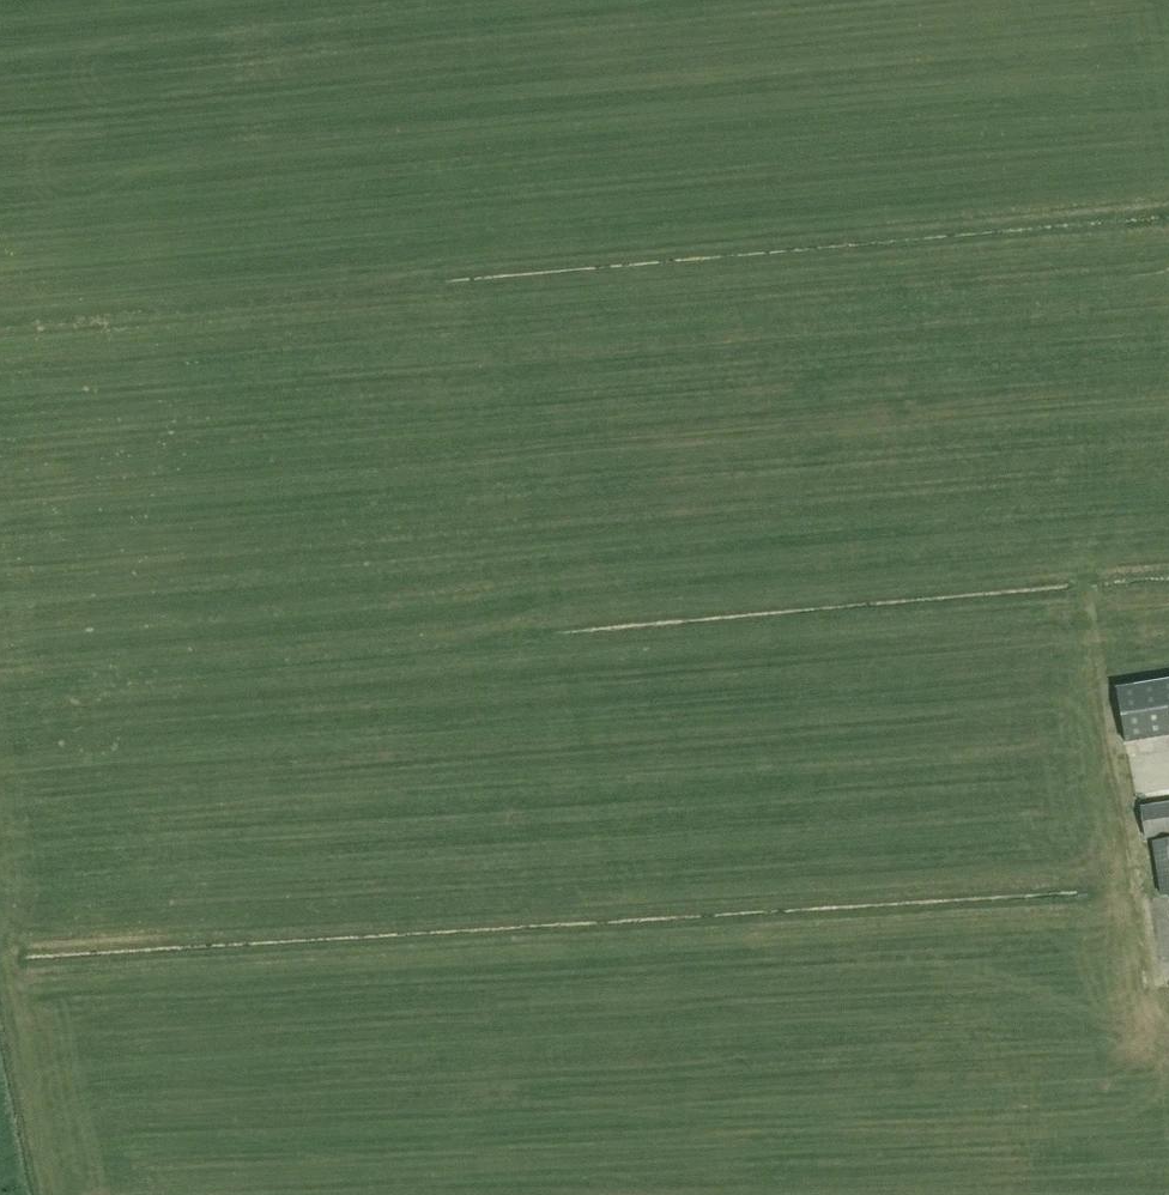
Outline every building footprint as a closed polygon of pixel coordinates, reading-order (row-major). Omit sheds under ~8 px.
[(1168,734),(1168,679),(1117,687),(1126,741),(1168,734)] [(1168,832),(1168,803),(1141,807),(1145,836),(1168,832)] [(1154,840),(1162,893),(1168,892),(1168,837),(1154,840)]
